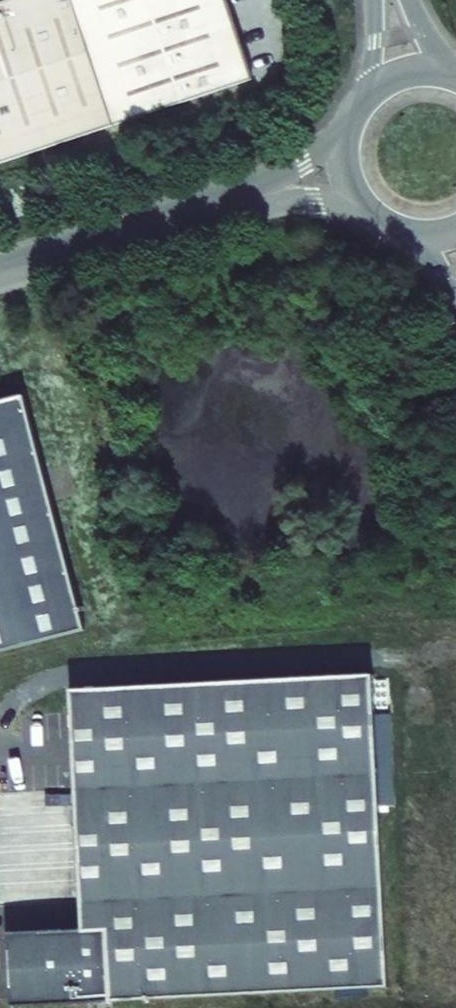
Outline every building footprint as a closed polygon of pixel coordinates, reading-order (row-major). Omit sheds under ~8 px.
[(0,2),(0,162),(255,74),(229,0),(5,0),(0,2)] [(23,397),(0,403),(0,654),(85,632),(23,397)] [(375,676),(72,692),(85,931),(9,934),(10,955),(16,955),(18,987),(12,987),(13,1007),(391,988),(375,676)]
